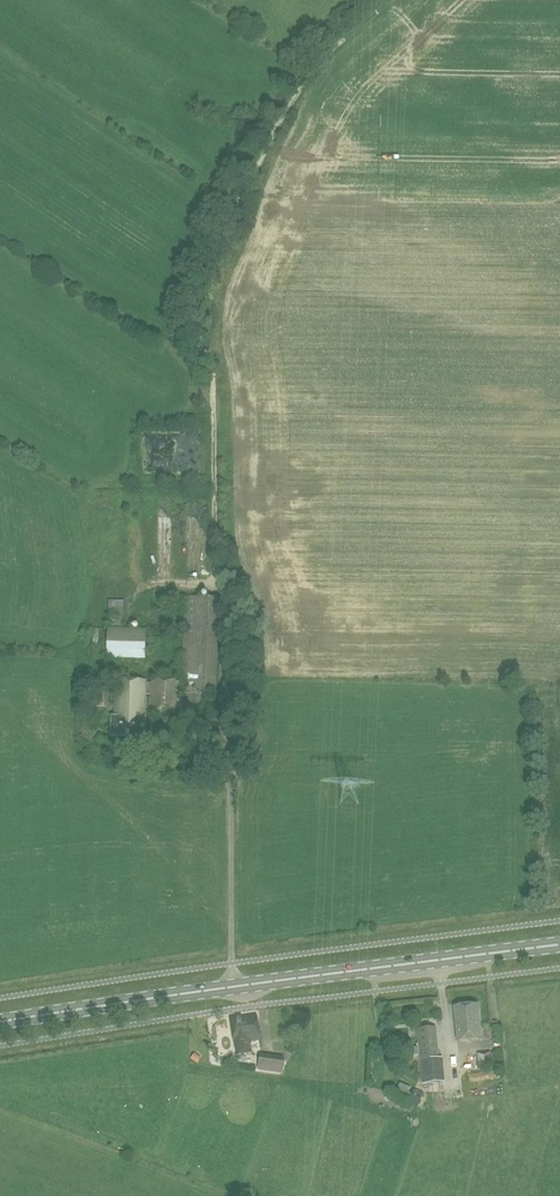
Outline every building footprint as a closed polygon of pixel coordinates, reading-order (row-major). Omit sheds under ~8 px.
[(149,430),(146,462),(194,465),(197,428),(158,426),(158,431),(149,430)] [(207,489),(192,489),(193,513),(208,512),(207,489)] [(161,542),(174,542),(174,532),(162,531),(161,542)] [(121,595),(110,595),(110,620),(121,621),(121,595)] [(182,682),(152,681),(152,684),(147,683),(147,680),(116,679),(115,717),(113,717),(112,736),(146,737),(146,712),(206,715),(206,694),(215,694),(219,598),(185,597),(182,682)] [(95,653),(145,652),(145,623),(95,623),(95,653)] [(454,1005),(457,1040),(481,1038),(478,1003),(454,1005)] [(251,1053),(249,1041),(261,1039),(257,1014),(242,1016),(230,1017),(234,1043),(235,1043),(237,1055),(251,1053)] [(438,1058),(436,1027),(418,1029),(421,1060),(438,1058)] [(456,1047),(457,1066),(470,1065),(469,1046),(456,1047)] [(369,1064),(376,1063),(375,1052),(368,1052),(369,1064)] [(197,1063),(200,1059),(194,1055),(191,1059),(197,1063)] [(259,1070),(282,1073),(284,1059),(261,1056),(259,1070)] [(438,1058),(421,1060),(423,1084),(445,1082),(443,1058),(438,1058)] [(424,1092),(414,1089),(411,1098),(420,1101),(424,1092)]
